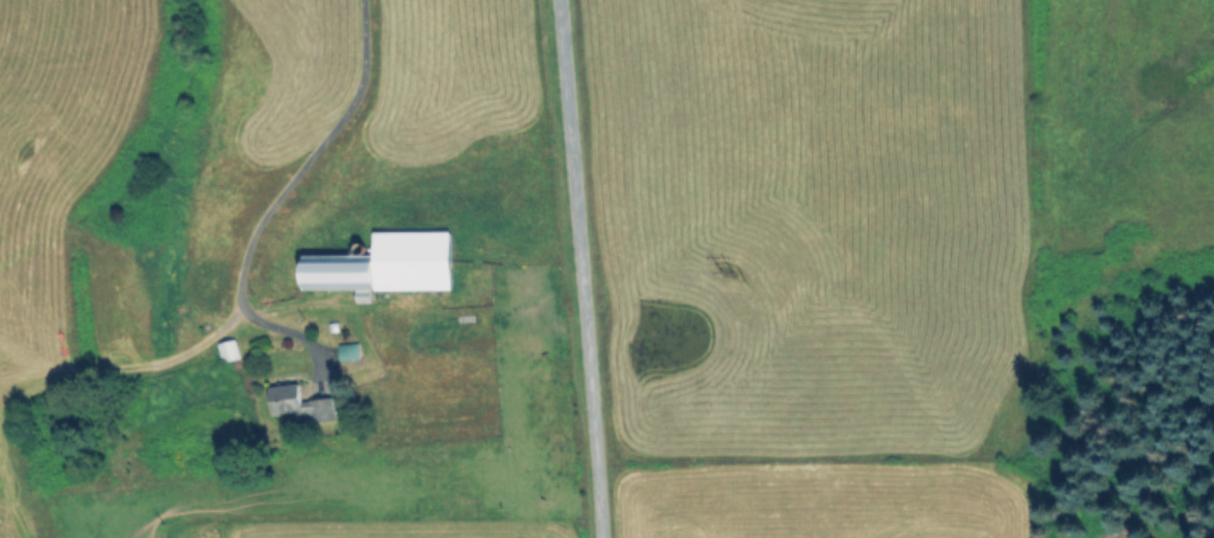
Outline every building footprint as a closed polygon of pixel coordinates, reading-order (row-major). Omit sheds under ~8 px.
[(337,360),(359,357),(356,341),(335,344),(337,360)] [(266,385),(269,414),(291,412),(291,418),(313,415),(313,422),(332,420),(330,398),(299,401),(297,383),(266,385)]
